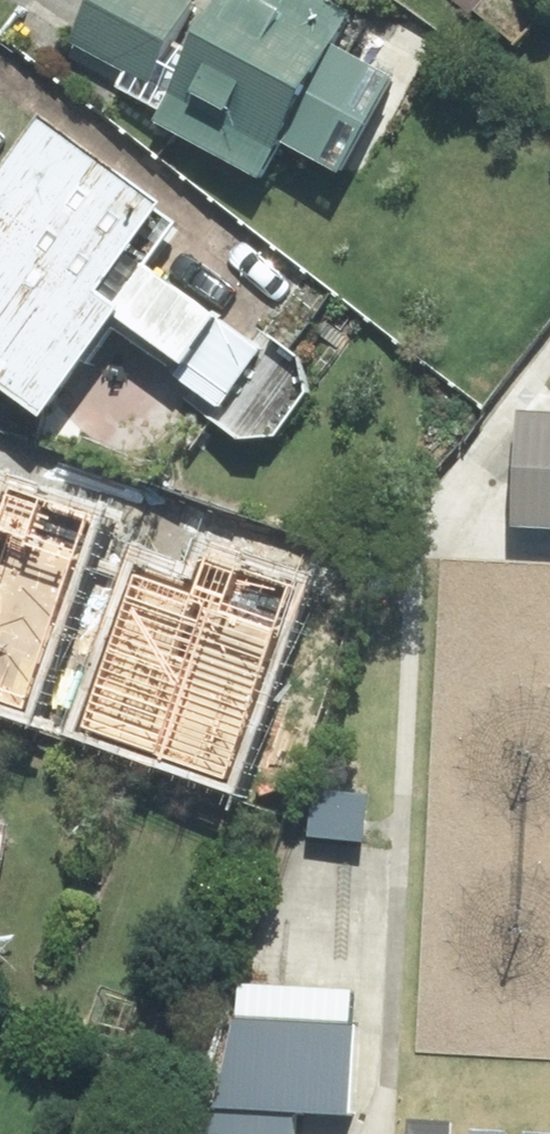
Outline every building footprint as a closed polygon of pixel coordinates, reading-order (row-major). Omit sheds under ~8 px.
[(80,44),(182,96),(168,124),(283,183),(298,154),(360,186),(421,65),(333,21),(344,0),(102,0),(80,44)] [(234,416),(237,420),(240,424),(244,427),(248,430),(253,433),(257,435),(262,436),(267,437),(273,438),(278,437),(283,436),(288,435),(293,433),(297,431),(301,428),(305,424),(309,421),(312,416),(314,412),(316,407),(318,402),(319,397),(319,392),(319,387),(318,382),(317,377),(315,372),(313,367),(310,363),(306,359),(303,356),(299,353),(294,350),(289,348),(284,346),(174,265),(207,220),(64,115),(0,203),(0,376),(61,420),(137,316),(201,363),(187,382),(234,416)] [(517,448),(511,530),(549,533),(549,451),(517,448)] [(269,531),(155,501),(128,601),(242,632),(269,531)] [(0,533),(0,678),(19,684),(24,687),(29,688),(35,690),(40,691),(46,691),(51,691),(57,690),(62,689),(68,687),(73,684),(77,681),(82,678),(86,674),(90,670),(93,665),(96,661),(98,656),(100,650),(101,645),(102,639),(102,634),(102,628),(101,623),(99,617),(97,612),(95,607),(92,602),(88,598),(84,594),(80,590),(76,587),(71,584),(66,582),(60,581),(55,579),(36,573),(44,548),(0,533)] [(375,991),(239,982),(231,1108),(367,1116),(375,991)] [(210,1112),(209,1133),(309,1133),(310,1120),(210,1112)]
